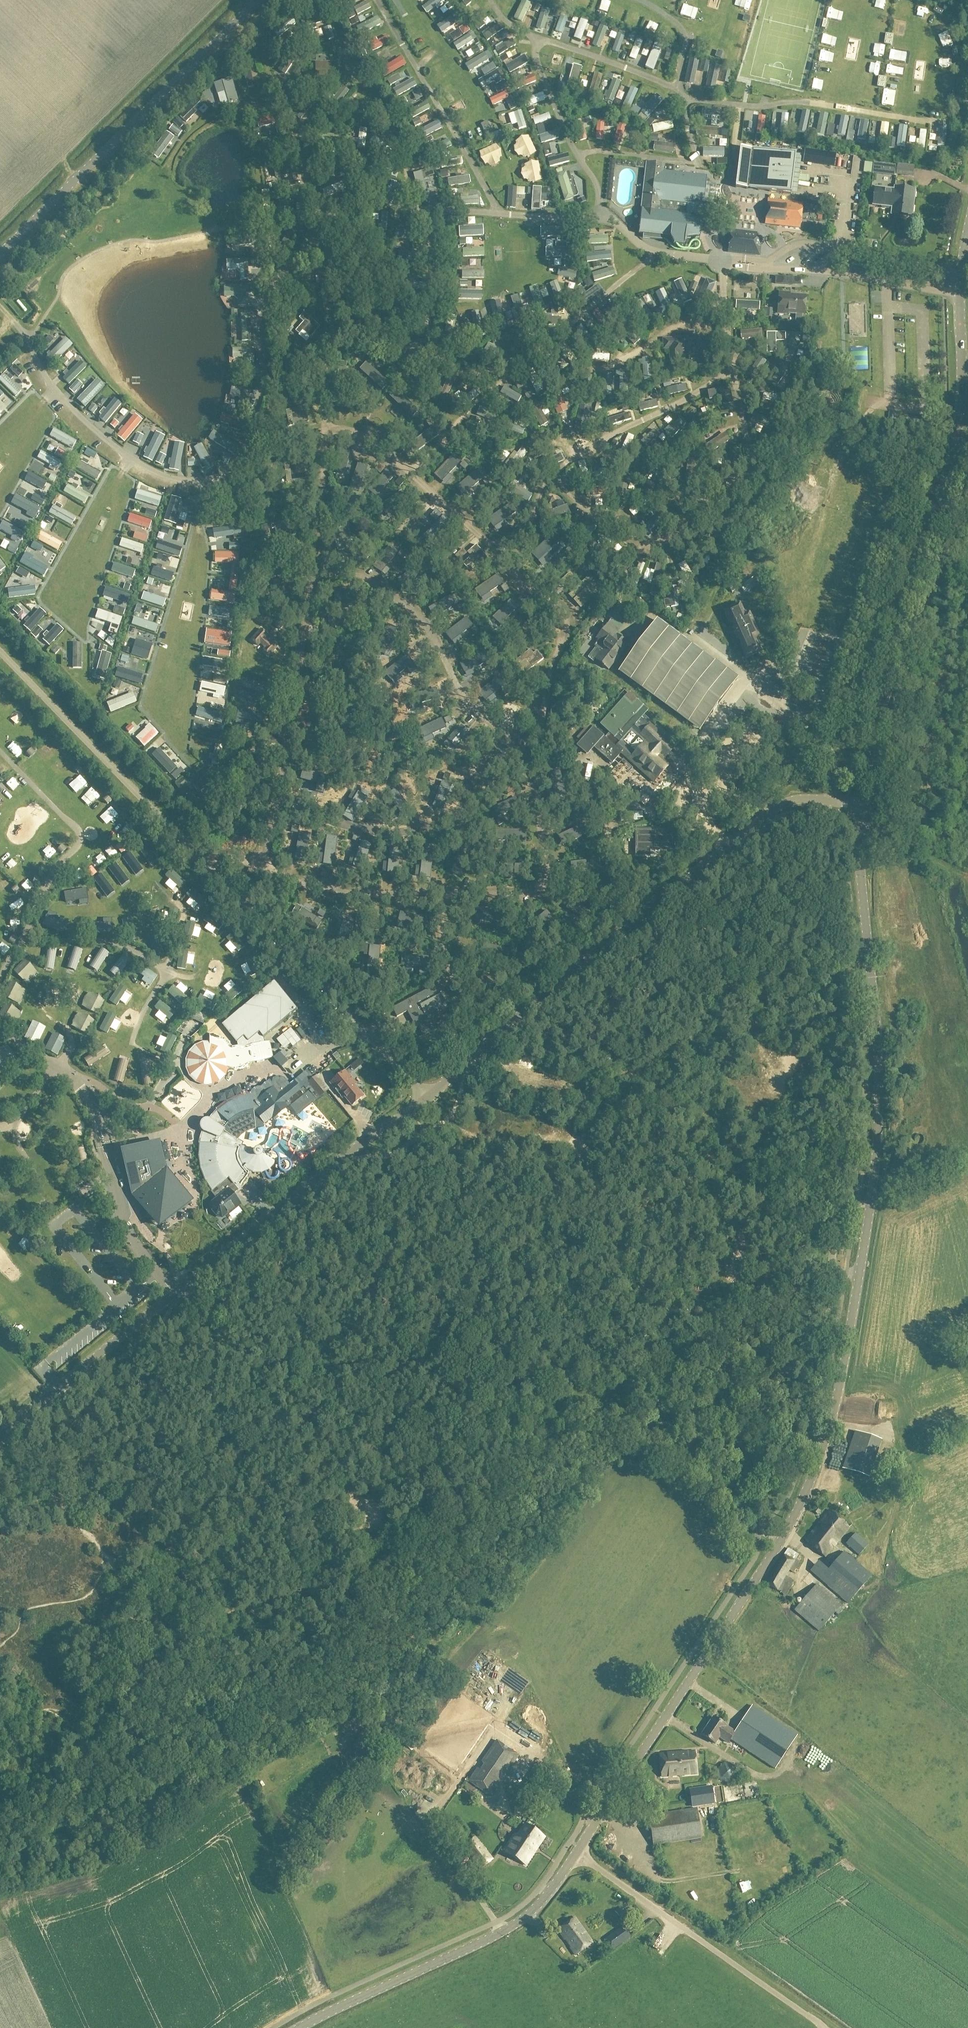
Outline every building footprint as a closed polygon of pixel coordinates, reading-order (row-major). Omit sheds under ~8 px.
[(427,4),(433,12),(445,3),(443,0),(433,0),(427,4)] [(518,21),(526,24),(530,10),(529,10),(531,2),(525,0),(524,0),(518,21)] [(666,4),(676,9),(679,0),(667,0),(666,4)] [(856,4),(870,8),(872,0),(857,0),(856,4)] [(886,10),(888,0),(878,0),(877,8),(886,10)] [(372,3),(359,8),(362,15),(375,10),(372,3)] [(943,11),(936,7),(934,11),(941,15),(943,11)] [(829,19),(843,21),(845,10),(831,8),(829,19)] [(541,11),(538,27),(546,28),(549,13),(541,11)] [(457,13),(438,23),(443,32),(447,30),(449,33),(464,25),(457,13)] [(876,17),(875,26),(890,27),(891,18),(876,17)] [(574,36),(583,40),(590,22),(581,19),(574,36)] [(379,21),(367,26),(370,33),(382,28),(379,21)] [(500,22),(485,32),(490,41),(506,31),(500,22)] [(603,45),(607,28),(601,26),(596,43),(603,45)] [(820,32),(817,46),(832,50),(835,35),(820,32)] [(621,55),(627,37),(621,35),(615,53),(621,55)] [(894,36),(887,35),(886,35),(885,45),(885,46),(892,47),(892,46),(894,37),(894,36)] [(456,43),(459,50),(475,43),(472,36),(456,43)] [(372,42),(374,51),(392,45),(390,37),(372,42)] [(630,58),(638,61),(645,42),(638,39),(630,58)] [(725,49),(723,56),(736,60),(738,53),(725,49)] [(905,62),(906,51),(891,50),(890,61),(905,62)] [(648,66),(656,69),(662,54),(654,51),(648,66)] [(829,63),(832,54),(821,51),(818,60),(829,63)] [(483,53),(469,62),(473,68),(487,59),(483,53)] [(386,78),(408,66),(403,57),(381,69),(386,78)] [(525,57),(507,64),(510,72),(528,65),(525,57)] [(954,65),(954,58),(943,59),(943,66),(954,65)] [(697,86),(703,61),(695,59),(690,84),(697,86)] [(337,62),(315,62),(316,79),(337,79),(337,62)] [(249,66),(244,68),(254,92),(259,90),(249,66)] [(576,72),(571,91),(578,92),(582,73),(576,72)] [(519,90),(536,84),(533,76),(517,82),(519,90)] [(497,83),(495,79),(489,81),(487,77),(480,80),(485,89),(497,83)] [(877,87),(885,88),(887,78),(879,77),(877,87)] [(238,101),(232,78),(213,83),(217,94),(225,92),(229,103),(238,101)] [(401,97),(419,89),(415,80),(397,89),(401,97)] [(613,81),(607,103),(615,106),(621,83),(613,81)] [(814,81),(814,90),(823,90),(823,82),(814,81)] [(633,111),(639,90),(632,88),(625,108),(633,111)] [(867,88),(866,99),(877,100),(878,89),(867,88)] [(491,96),(494,105),(510,100),(507,91),(491,96)] [(532,107),(544,102),(542,95),(529,100),(532,107)] [(655,96),(641,115),(651,122),(664,102),(655,96)] [(186,123),(206,107),(202,101),(181,116),(186,123)] [(410,112),(416,121),(432,111),(427,102),(410,112)] [(512,124),(524,120),(520,109),(509,114),(512,124)] [(803,123),(809,124),(812,113),(806,111),(803,123)] [(259,120),(262,131),(282,127),(279,115),(259,120)] [(548,115),(534,119),(536,126),(550,123),(548,115)] [(705,116),(705,122),(713,122),(713,128),(727,129),(727,125),(720,125),(721,117),(705,116)] [(847,136),(851,118),(844,116),(840,134),(847,136)] [(181,118),(176,121),(180,130),(186,128),(181,118)] [(583,120),(576,123),(583,144),(590,141),(583,120)] [(607,141),(607,120),(598,120),(598,141),(607,141)] [(419,130),(425,127),(422,121),(416,124),(419,130)] [(867,142),(870,122),(864,121),(861,141),(867,142)] [(440,123),(423,132),(427,139),(444,131),(440,123)] [(938,131),(939,146),(948,146),(947,123),(942,123),(942,131),(938,131)] [(490,138),(496,136),(490,124),(484,127),(490,138)] [(669,124),(655,126),(656,134),(670,132),(669,124)] [(705,139),(720,139),(720,130),(705,130),(705,139)] [(558,141),(556,132),(548,134),(547,131),(540,133),(543,144),(558,141)] [(527,135),(519,136),(520,151),(528,150),(527,135)] [(436,140),(428,142),(433,156),(454,150),(451,140),(437,144),(436,140)] [(657,145),(657,154),(677,154),(677,145),(657,145)] [(795,154),(752,149),(740,148),(735,188),(791,195),(795,154)] [(293,158),(272,162),(276,178),(297,173),(293,158)] [(458,168),(466,165),(464,158),(456,160),(458,168)] [(706,176),(706,177),(664,172),(664,171),(664,166),(657,165),(658,165),(636,162),(635,168),(646,169),(638,234),(643,234),(642,239),(662,241),(663,237),(670,237),(673,246),(684,247),(685,238),(700,237),(701,232),(703,216),(707,217),(708,206),(704,205),(707,176),(706,176)] [(873,175),(885,176),(886,164),(874,163),(873,175)] [(576,203),(571,176),(562,178),(567,205),(576,203)] [(472,186),(472,180),(454,181),(454,188),(472,186)] [(501,195),(508,193),(504,181),(497,183),(501,195)] [(899,203),(899,208),(892,214),(912,217),(915,190),(895,187),(895,189),(898,190),(897,199),(902,200),(901,203),(899,203)] [(550,189),(533,188),(532,210),(540,210),(541,195),(550,195),(550,189)] [(892,214),(899,208),(899,203),(901,203),(902,200),(897,199),(898,190),(895,189),(895,190),(875,188),(873,205),(882,206),(882,208),(889,209),(890,207),(892,207),(891,214),(892,214)] [(512,189),(511,211),(519,211),(520,190),(512,189)] [(768,200),(768,206),(765,224),(800,228),(802,204),(787,202),(768,200)] [(391,234),(390,215),(382,215),(383,235),(391,234)] [(808,216),(808,225),(822,225),(822,217),(808,216)] [(486,227),(462,226),(462,238),(485,239),(486,227)] [(730,234),(728,252),(754,255),(754,254),(755,254),(757,242),(755,242),(756,237),(730,234)] [(591,237),(590,247),(612,250),(613,240),(591,237)] [(487,260),(486,247),(463,248),(463,260),(487,260)] [(564,262),(563,250),(549,251),(549,259),(555,258),(556,262),(564,262)] [(397,251),(397,260),(420,262),(421,252),(397,251)] [(616,257),(590,257),(590,266),(616,266),(616,257)] [(820,269),(830,265),(827,259),(818,263),(820,269)] [(247,260),(226,261),(226,271),(239,270),(240,280),(248,280),(247,260)] [(570,281),(572,274),(560,271),(558,277),(570,281)] [(607,285),(619,281),(616,273),(605,277),(607,285)] [(465,275),(465,283),(487,282),(487,274),(465,275)] [(775,285),(791,286),(792,278),(775,277),(775,285)] [(245,287),(223,288),(224,298),(237,297),(237,306),(246,306),(245,287)] [(540,287),(532,290),(539,308),(547,305),(540,287)] [(664,289),(655,293),(662,308),(655,311),(660,320),(675,312),(664,289)] [(457,290),(457,298),(483,299),(483,291),(457,290)] [(349,308),(344,292),(337,294),(340,303),(335,305),(338,312),(349,308)] [(804,315),(805,296),(789,295),(790,293),(779,292),(778,313),(804,315)] [(320,327),(303,313),(299,319),(303,322),(295,332),(299,335),(302,331),(310,338),(320,327)] [(753,318),(754,326),(758,326),(757,313),(741,313),(741,319),(753,318)] [(246,347),(257,347),(255,318),(245,318),(246,347)] [(762,330),(741,332),(742,340),(755,339),(756,351),(764,350),(762,330)] [(679,356),(688,355),(687,333),(682,334),(683,339),(664,340),(664,349),(670,348),(671,361),(679,360),(679,356)] [(691,333),(687,333),(688,355),(698,354),(698,359),(707,358),(706,346),(712,345),(711,337),(692,338),(691,333)] [(49,355),(58,364),(75,347),(67,338),(49,355)] [(879,354),(887,354),(886,344),(879,344),(879,354)] [(253,348),(232,349),(232,358),(245,358),(245,368),(254,368),(253,348)] [(873,356),(855,356),(856,372),(874,372),(873,356)] [(553,358),(549,360),(559,378),(563,375),(553,358)] [(64,376),(71,385),(90,370),(83,361),(64,376)] [(366,362),(359,370),(384,386),(382,389),(388,382),(366,362)] [(36,384),(24,371),(18,377),(10,369),(0,378),(0,380),(19,400),(36,384)] [(98,381),(79,401),(87,409),(106,388),(98,381)] [(250,391),(231,387),(229,396),(239,398),(237,412),(246,413),(250,391)] [(560,415),(569,411),(560,388),(551,392),(560,415)] [(676,391),(678,398),(691,395),(689,388),(676,391)] [(396,389),(389,396),(390,396),(392,394),(411,417),(418,410),(396,389)] [(504,396),(514,401),(517,394),(507,390),(504,396)] [(461,402),(466,410),(483,400),(479,391),(461,402)] [(101,418),(108,425),(125,407),(118,400),(101,418)] [(97,406),(91,411),(95,416),(101,412),(97,406)] [(118,434),(126,441),(145,423),(138,415),(118,434)] [(664,434),(669,439),(685,424),(680,418),(664,434)] [(758,418),(755,427),(773,431),(775,423),(758,418)] [(248,430),(249,420),(223,419),(222,429),(248,430)] [(569,419),(562,422),(564,427),(571,424),(569,419)] [(112,425),(118,430),(122,425),(117,420),(112,425)] [(241,447),(212,427),(203,443),(218,471),(225,467),(232,462),(236,456),(240,451),(241,447)] [(433,427),(414,442),(420,450),(439,435),(433,427)] [(75,450),(80,442),(58,429),(53,438),(75,450)] [(145,459),(156,464),(168,438),(157,433),(145,459)] [(141,447),(146,437),(140,434),(135,443),(141,447)] [(716,451),(732,444),(728,435),(712,441),(716,451)] [(342,446),(335,472),(344,474),(344,473),(348,474),(352,462),(347,460),(351,448),(342,446)] [(83,459),(78,468),(96,479),(106,462),(86,450),(82,458),(83,459)] [(518,459),(523,462),(529,454),(525,451),(518,459)] [(42,453),(38,459),(60,472),(65,464),(61,462),(60,464),(42,453)] [(167,467),(168,456),(161,455),(159,466),(167,467)] [(277,469),(270,461),(263,468),(269,475),(277,469)] [(588,463),(581,465),(587,486),(594,484),(588,463)] [(291,481),(306,479),(304,469),(299,469),(299,464),(284,466),(285,471),(290,470),(291,481)] [(68,483),(63,492),(86,504),(91,495),(68,483)] [(598,490),(588,495),(592,502),(601,497),(598,490)] [(62,492),(57,497),(62,502),(67,497),(62,492)] [(155,492),(153,498),(141,493),(135,510),(145,514),(148,505),(159,509),(164,495),(155,492)] [(168,525),(178,528),(180,522),(188,525),(190,517),(182,515),(186,504),(177,501),(168,525)] [(50,514),(74,526),(79,518),(54,505),(50,514)] [(435,523),(422,536),(429,543),(450,522),(436,509),(429,517),(435,523)] [(131,515),(129,524),(151,528),(153,519),(131,515)] [(642,529),(645,533),(662,521),(659,517),(642,529)] [(47,529),(51,523),(47,520),(43,527),(47,529)] [(272,529),(275,528),(280,527),(282,538),(296,535),(294,525),(289,526),(288,521),(274,523),(271,524),(272,529)] [(179,531),(186,533),(189,525),(182,523),(179,531)] [(596,524),(584,533),(589,539),(600,530),(596,524)] [(333,532),(338,551),(343,550),(342,545),(352,542),(348,528),(333,532)] [(40,530),(35,539),(58,550),(63,541),(40,530)] [(218,532),(218,541),(231,541),(231,532),(218,532)] [(554,535),(532,555),(542,566),(564,547),(554,535)] [(121,549),(144,556),(146,547),(124,540),(121,549)] [(21,563),(48,578),(54,566),(53,566),(58,557),(49,552),(48,553),(32,544),(21,563)] [(489,561),(476,545),(470,550),(474,554),(462,564),(465,568),(471,563),(478,571),(489,561)] [(218,567),(244,568),(244,557),(218,556),(218,567)] [(643,565),(637,583),(643,585),(649,567),(643,565)] [(231,579),(231,568),(218,567),(217,578),(231,579)] [(113,576),(137,582),(139,574),(115,568),(113,576)] [(570,572),(563,578),(568,584),(575,578),(570,572)] [(601,587),(589,575),(568,595),(580,607),(601,587)] [(741,577),(727,586),(732,593),(740,587),(745,593),(758,583),(754,577),(745,583),(741,577)] [(280,595),(295,592),(293,582),(288,583),(287,578),(273,581),(274,586),(279,585),(280,595)] [(10,599),(37,596),(36,586),(9,589),(10,599)] [(335,590),(337,609),(342,609),(342,604),(352,603),(351,595),(356,594),(356,588),(335,590)] [(116,605),(131,608),(133,599),(108,594),(105,609),(115,611),(116,605)] [(216,595),(214,607),(238,609),(240,598),(216,595)] [(673,609),(681,607),(679,600),(671,602),(673,609)] [(744,617),(742,614),(739,606),(732,609),(725,612),(728,620),(730,624),(732,623),(734,628),(732,628),(738,641),(740,640),(741,645),(740,645),(742,650),(746,658),(752,655),(759,652),(755,643),(754,641),(759,639),(757,636),(753,627),(749,618),(748,615),(744,617)] [(18,607),(14,611),(20,616),(24,612),(18,607)] [(42,609),(26,626),(33,633),(49,615),(42,609)] [(695,726),(704,724),(718,705),(732,686),(731,676),(655,621),(619,670),(695,726)] [(52,647),(67,632),(58,624),(44,640),(52,647)] [(604,668),(608,670),(628,645),(605,627),(595,639),(598,641),(593,647),(595,648),(587,658),(593,662),(594,660),(602,666),(602,667),(604,668)] [(236,652),(237,637),(211,636),(210,651),(236,652)] [(258,645),(273,664),(284,655),(269,636),(258,645)] [(76,671),(85,671),(84,643),(74,643),(76,671)] [(525,660),(531,668),(543,659),(536,651),(533,654),(530,650),(518,659),(521,663),(525,660)] [(224,663),(235,664),(236,657),(224,656),(224,663)] [(118,681),(145,689),(148,678),(121,670),(118,681)] [(14,704),(5,695),(0,700),(0,705),(7,712),(14,704)] [(109,703),(112,715),(141,708),(138,697),(109,703)] [(603,727),(610,733),(604,739),(592,729),(577,747),(586,755),(592,747),(611,764),(620,754),(628,761),(628,762),(652,784),(669,766),(663,760),(674,749),(651,727),(647,724),(649,722),(641,715),(645,710),(644,709),(630,697),(603,727)] [(220,735),(227,725),(208,711),(201,721),(220,735)] [(12,723),(18,729),(28,720),(23,714),(12,723)] [(447,730),(443,719),(417,730),(421,740),(447,730)] [(133,737),(139,733),(135,727),(129,731),(133,737)] [(27,739),(41,742),(43,732),(30,729),(27,739)] [(722,745),(729,738),(722,731),(715,738),(722,745)] [(162,733),(143,751),(156,765),(174,786),(192,771),(191,770),(166,744),(162,733)] [(223,770),(229,750),(220,748),(215,768),(223,770)] [(34,754),(31,749),(25,753),(29,758),(34,754)] [(67,773),(74,765),(65,757),(58,765),(67,773)] [(597,766),(603,771),(608,766),(601,761),(597,766)] [(83,770),(79,765),(74,770),(77,774),(83,770)] [(559,770),(549,772),(552,786),(555,797),(565,795),(559,770)] [(203,771),(196,775),(200,783),(193,787),(197,795),(212,785),(203,771)] [(84,773),(73,779),(77,786),(88,780),(84,773)] [(111,801),(108,796),(102,801),(106,805),(111,801)] [(515,798),(492,809),(496,818),(511,811),(520,807),(515,798)] [(584,824),(562,835),(567,844),(588,833),(584,824)] [(674,850),(674,829),(635,829),(635,849),(636,849),(636,855),(649,855),(649,849),(654,849),(654,850),(674,850)] [(144,841),(137,846),(147,860),(154,854),(144,841)] [(582,857),(592,850),(587,843),(577,851),(582,857)] [(127,849),(123,844),(118,849),(122,853),(127,849)] [(66,850),(62,845),(57,850),(61,854),(66,850)] [(130,852),(122,858),(133,872),(140,866),(130,852)] [(116,863),(108,868),(118,882),(126,876),(116,863)] [(71,871),(79,883),(87,878),(83,872),(80,874),(76,868),(71,871)] [(96,874),(92,869),(87,874),(90,878),(96,874)] [(167,875),(179,888),(185,883),(174,869),(167,875)] [(101,874),(94,880),(104,893),(111,888),(101,874)] [(78,888),(93,908),(101,902),(85,882),(78,888)] [(166,888),(173,892),(177,886),(170,882),(166,888)] [(52,893),(69,910),(77,902),(60,885),(52,893)] [(15,895),(20,891),(15,886),(11,890),(15,895)] [(187,907),(194,910),(197,904),(191,900),(187,907)] [(296,905),(289,915),(317,932),(323,921),(296,905)] [(472,907),(470,917),(480,919),(496,923),(498,913),(472,907)] [(204,922),(221,931),(225,922),(209,914),(204,922)] [(43,926),(66,925),(66,915),(43,917),(43,926)] [(132,923),(123,926),(127,942),(136,940),(132,923)] [(213,929),(210,935),(217,938),(220,931),(213,929)] [(196,931),(194,937),(203,939),(204,932),(196,931)] [(235,934),(229,940),(239,949),(245,944),(235,934)] [(18,940),(13,936),(9,941),(13,945),(18,940)] [(158,938),(149,941),(154,957),(163,954),(158,938)] [(227,950),(233,955),(237,949),(231,945),(227,950)] [(56,950),(46,948),(44,965),(54,967),(56,950)] [(82,951),(73,948),(67,964),(77,967),(82,951)] [(108,954),(100,948),(91,963),(99,968),(108,954)] [(188,972),(190,952),(183,951),(181,972),(188,972)] [(131,962),(123,955),(112,968),(120,975),(131,962)] [(190,957),(189,964),(197,966),(198,959),(190,957)] [(30,963),(18,975),(28,985),(40,974),(30,963)] [(246,977),(252,974),(248,967),(242,970),(246,977)] [(143,985),(155,988),(158,973),(146,970),(143,985)] [(213,1035),(209,1035),(209,1044),(203,1044),(196,1048),(190,1053),(187,1060),(187,1068),(191,1076),(196,1081),(204,1084),(211,1084),(219,1081),(224,1075),(227,1068),(235,1069),(242,1068),(248,1064),(257,1063),(265,1061),(273,1058),(269,1043),(264,1043),(263,1038),(298,1010),(275,981),(222,1025),(236,1043),(237,1043),(237,1047),(232,1048),(232,1047),(224,1039),(213,1035)] [(230,991),(236,986),(232,982),(227,987),(230,991)] [(179,987),(184,993),(190,989),(185,983),(179,987)] [(16,1002),(27,992),(18,984),(8,994),(16,1002)] [(236,1003),(248,992),(241,984),(229,995),(236,1003)] [(437,984),(392,1009),(397,1018),(407,1012),(410,1017),(412,1016),(416,1024),(418,1028),(423,1036),(432,1031),(429,1025),(426,1019),(440,1012),(447,1008),(440,993),(441,992),(437,984)] [(117,1005),(128,989),(122,985),(111,1000),(117,1005)] [(210,991),(207,996),(214,1000),(217,995),(210,991)] [(129,1005),(133,1000),(126,994),(122,999),(129,1005)] [(199,1004),(216,1012),(220,1004),(202,996),(199,1004)] [(163,1000),(156,1006),(170,1021),(177,1015),(163,1000)] [(156,1019),(162,1023),(166,1017),(160,1013),(156,1019)] [(111,1028),(117,1017),(111,1014),(101,1029),(111,1035),(114,1030),(111,1028)] [(112,1028),(119,1032),(123,1026),(116,1021),(112,1028)] [(42,1033),(31,1027),(25,1038),(37,1044),(42,1033)] [(147,1038),(152,1041),(156,1034),(150,1031),(147,1038)] [(284,1051),(287,1056),(297,1051),(286,1031),(274,1037),(282,1052),(284,1051)] [(62,1044),(51,1039),(46,1050),(57,1055),(62,1044)] [(7,1046),(0,1050),(0,1057),(5,1065),(15,1058),(7,1046)] [(308,1056),(313,1062),(321,1055),(316,1049),(308,1056)] [(97,1050),(83,1059),(88,1068),(103,1058),(97,1050)] [(117,1064),(112,1081),(122,1084),(127,1067),(117,1064)] [(151,1067),(141,1069),(143,1085),(153,1084),(151,1067)] [(351,1106),(363,1097),(354,1085),(356,1084),(345,1070),(330,1083),(342,1099),(344,1097),(351,1106)] [(177,1075),(168,1082),(173,1088),(182,1081),(177,1075)] [(211,1204),(211,1207),(212,1210),(216,1216),(222,1218),(240,1204),(233,1195),(238,1191),(247,1184),(249,1178),(251,1172),(253,1173),(261,1173),(269,1170),(275,1163),(274,1162),(274,1163),(261,1156),(262,1155),(262,1154),(262,1153),(261,1152),(261,1151),(260,1151),(260,1150),(259,1150),(258,1150),(257,1150),(256,1150),(255,1150),(255,1151),(254,1152),(241,1147),(243,1144),(237,1140),(241,1136),(244,1133),(249,1131),(255,1130),(255,1129),(264,1128),(263,1125),(264,1124),(265,1124),(272,1119),(289,1106),(296,1116),(314,1102),(328,1090),(317,1076),(308,1083),(309,1084),(301,1090),(295,1082),(288,1087),(286,1085),(283,1081),(283,1080),(282,1079),(281,1079),(280,1079),(280,1078),(279,1079),(278,1079),(277,1079),(276,1079),(275,1080),(275,1081),(274,1081),(274,1082),(274,1083),(274,1084),(274,1085),(274,1086),(274,1087),(265,1094),(264,1093),(261,1090),(257,1090),(254,1091),(253,1092),(251,1095),(238,1098),(228,1103),(227,1104),(217,1111),(209,1121),(209,1120),(208,1120),(207,1120),(206,1120),(205,1120),(204,1121),(203,1121),(203,1122),(202,1122),(201,1123),(201,1124),(200,1125),(200,1126),(200,1127),(200,1128),(201,1129),(201,1130),(202,1131),(203,1132),(202,1135),(201,1138),(200,1144),(199,1156),(201,1169),(205,1181),(212,1191),(216,1188),(221,1195),(216,1199),(217,1200),(211,1204)] [(5,1089),(13,1094),(20,1085),(11,1079),(5,1089)] [(66,1091),(63,1100),(77,1105),(80,1096),(66,1091)] [(68,1123),(71,1113),(61,1111),(58,1121),(68,1123)] [(324,1137),(326,1131),(317,1127),(315,1133),(324,1137)] [(42,1146),(48,1151),(58,1141),(52,1136),(42,1146)] [(144,1147),(122,1152),(132,1195),(144,1210),(143,1211),(146,1215),(148,1214),(154,1222),(187,1195),(167,1170),(167,1169),(164,1165),(163,1165),(158,1143),(150,1145),(150,1142),(143,1144),(144,1147)] [(81,1159),(89,1154),(83,1146),(75,1151),(81,1159)] [(262,1195),(267,1191),(264,1187),(259,1191),(262,1195)] [(2,1195),(12,1204),(18,1198),(8,1188),(2,1195)] [(1,1228),(8,1221),(0,1212),(0,1226),(1,1228)] [(49,1242),(57,1237),(55,1233),(46,1237),(49,1242)] [(26,1241),(16,1248),(22,1257),(32,1251),(26,1241)] [(58,1264),(66,1257),(57,1248),(50,1255),(58,1264)] [(150,1256),(153,1266),(161,1263),(158,1253),(150,1256)] [(36,1271),(48,1264),(42,1256),(31,1263),(36,1271)] [(47,1281),(54,1292),(65,1285),(59,1274),(47,1281)] [(88,1288),(94,1282),(87,1277),(82,1283),(88,1288)] [(125,1279),(115,1284),(120,1292),(129,1287),(125,1279)] [(1,1308),(11,1298),(7,1294),(0,1300),(0,1307),(1,1308)] [(20,1308),(9,1318),(15,1325),(27,1315),(20,1308)] [(67,1315),(58,1319),(65,1334),(74,1329),(67,1315)] [(26,1336),(37,1326),(32,1320),(20,1330),(26,1336)] [(869,1478),(882,1440),(855,1431),(842,1469),(869,1478)] [(818,1515),(823,1509),(818,1505),(813,1512),(818,1515)] [(825,1558),(848,1528),(829,1511),(804,1542),(825,1558)] [(859,1555),(868,1545),(855,1533),(846,1544),(859,1555)] [(785,1552),(794,1557),(797,1551),(788,1547),(785,1552)] [(848,1604),(872,1575),(844,1552),(828,1570),(818,1562),(810,1571),(848,1604)] [(784,1554),(766,1584),(778,1591),(787,1577),(790,1571),(796,1561),(784,1554)] [(799,1604),(794,1610),(819,1631),(834,1613),(838,1616),(844,1608),(841,1605),(817,1584),(799,1604)] [(775,1768),(797,1735),(752,1706),(735,1732),(726,1727),(726,1726),(713,1718),(702,1735),(715,1744),(719,1737),(728,1743),(730,1739),(775,1768)] [(536,1730),(543,1720),(534,1714),(527,1724),(536,1730)] [(519,1756),(497,1740),(482,1763),(485,1765),(480,1771),(478,1769),(469,1781),(491,1797),(519,1756)] [(697,1774),(695,1752),(660,1755),(662,1777),(697,1774)] [(717,1770),(719,1781),(730,1783),(738,1776),(734,1765),(724,1763),(717,1770)] [(689,1791),(692,1806),(723,1801),(721,1786),(689,1791)] [(649,1816),(649,1818),(653,1846),(701,1838),(697,1809),(649,1816)] [(526,1865),(544,1837),(525,1824),(520,1831),(521,1834),(515,1835),(515,1834),(504,1851),(526,1865)] [(823,1839),(828,1847),(834,1843),(829,1835),(823,1839)] [(481,1869),(494,1859),(475,1837),(462,1845),(481,1869)] [(628,1901),(615,1912),(620,1917),(627,1911),(634,1919),(639,1915),(628,1901)] [(574,1918),(557,1930),(567,1943),(576,1956),(593,1943),(584,1932),(574,1918)] [(607,1939),(613,1950),(631,1937),(623,1926),(607,1939)] [(648,1941),(641,1943),(643,1952),(651,1950),(648,1941)]
